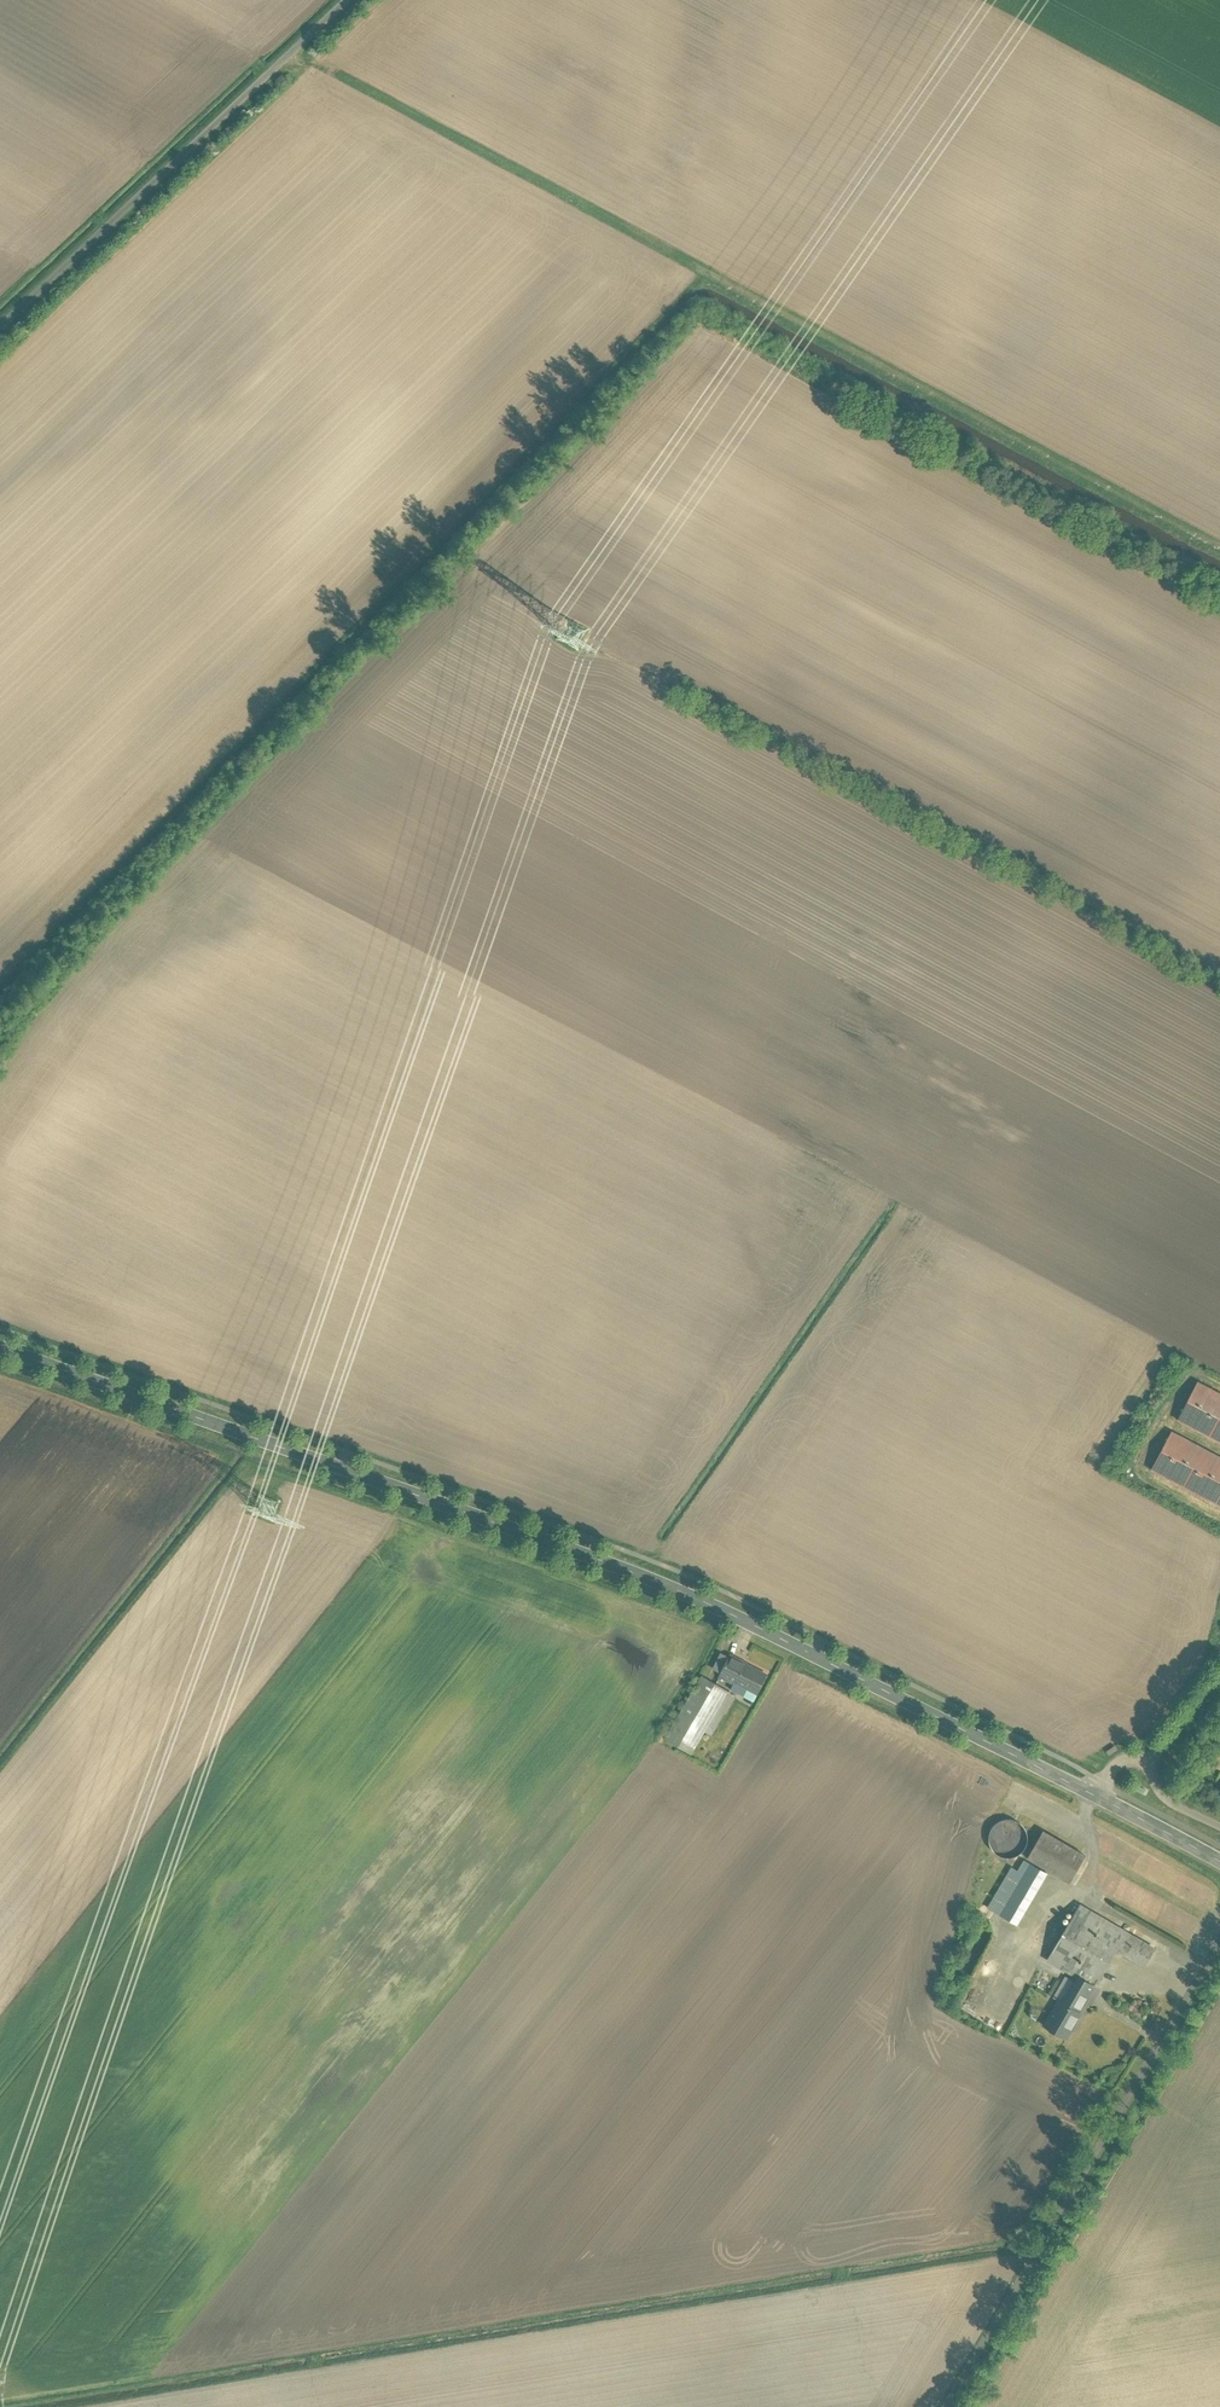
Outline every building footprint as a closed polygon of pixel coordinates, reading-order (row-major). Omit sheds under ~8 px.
[(1198,1381),(1176,1421),(1219,1444),(1219,1393),(1198,1381)] [(1171,1432),(1149,1471),(1219,1508),(1219,1458),(1171,1432)] [(754,1701),(767,1671),(720,1651),(712,1669),(720,1673),(718,1678),(733,1684),(730,1690),(754,1701)] [(692,1757),(706,1734),(712,1738),(737,1697),(702,1676),(664,1740),(692,1757)] [(1024,1831),(1020,1825),(1014,1822),(1008,1820),(1002,1821),(997,1823),(992,1827),(989,1832),(988,1838),(988,1843),(990,1849),(994,1854),(1000,1858),(1006,1859),(1013,1858),(1019,1855),(1024,1850),(1026,1844),(1026,1837),(1024,1831)] [(1043,1832),(1026,1860),(1048,1873),(1069,1885),(1086,1857),(1043,1832)] [(1048,1873),(1026,1860),(1020,1871),(1013,1866),(987,1910),(1017,1927),(1048,1873)] [(1080,1904),(1047,1960),(1077,1977),(1096,1988),(1116,1954),(1128,1933),(1080,1904)] [(1128,1933),(1116,1954),(1144,1970),(1157,1949),(1128,1933)] [(1096,1988),(1077,1977),(1063,2002),(1058,1999),(1042,2026),(1066,2040),(1096,1988)]
